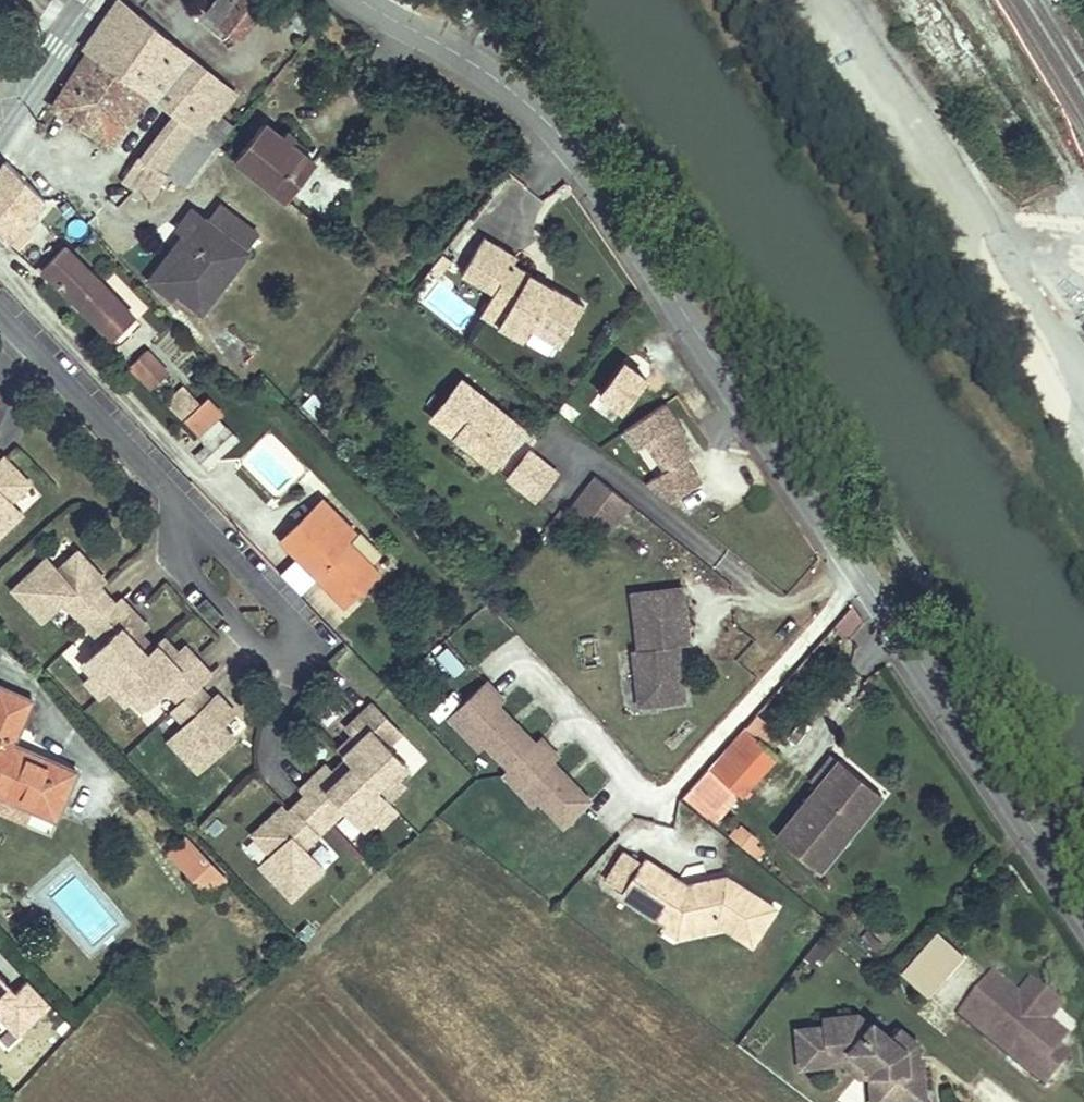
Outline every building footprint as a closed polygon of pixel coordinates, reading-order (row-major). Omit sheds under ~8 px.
[(122,0),(119,0),(84,49),(146,94),(173,114),(214,145),(218,146),(233,128),(220,118),(237,95),(213,77),(200,94),(180,78),(193,61),(122,0)] [(267,2),(263,0),(215,0),(205,13),(238,39),(267,2)] [(110,144),(146,94),(88,52),(53,107),(110,144)] [(200,94),(213,77),(193,61),(180,78),(200,94)] [(183,184),(214,145),(173,114),(137,159),(124,179),(153,200),(168,174),(183,184)] [(264,123),(235,159),(286,200),(316,163),(264,123)] [(0,171),(0,238),(2,240),(43,198),(7,162),(0,171)] [(203,309),(259,235),(222,208),(211,223),(193,209),(177,230),(195,244),(166,281),(203,309)] [(195,244),(184,235),(150,281),(171,297),(177,289),(166,281),(195,244)] [(583,304),(512,263),(516,256),(485,237),(462,276),(494,294),(488,305),(505,315),(498,326),(522,339),(529,328),(559,346),(583,304)] [(60,247),(38,267),(106,338),(128,317),(60,247)] [(438,278),(452,260),(443,253),(428,270),(438,278)] [(659,329),(624,354),(656,399),(691,374),(659,329)] [(145,349),(129,364),(149,386),(165,371),(145,349)] [(493,465),(523,428),(461,380),(432,417),(493,465)] [(216,418),(222,412),(208,397),(200,405),(184,388),(167,405),(206,445),(195,455),(206,467),(235,440),(216,418)] [(327,398),(317,389),(302,405),(312,414),(327,398)] [(682,443),(687,440),(663,404),(623,430),(636,449),(646,442),(658,459),(662,456),(670,467),(645,484),(669,503),(699,483),(683,459),(689,455),(682,443)] [(535,499),(555,472),(529,452),(509,479),(535,499)] [(5,455),(0,460),(7,468),(12,463),(5,455)] [(12,463),(7,468),(0,460),(0,531),(22,512),(11,499),(30,482),(12,463)] [(603,536),(629,502),(595,476),(569,509),(603,536)] [(379,571),(348,540),(355,533),(322,500),(282,542),(344,605),(379,571)] [(45,555),(12,587),(41,618),(63,598),(103,640),(81,660),(92,671),(85,677),(100,694),(110,685),(126,701),(132,695),(142,705),(165,684),(179,700),(172,707),(185,720),(168,736),(198,768),(233,735),(220,722),(233,710),(215,692),(210,697),(196,683),(209,671),(194,655),(188,660),(164,634),(154,644),(129,617),(136,610),(121,595),(115,600),(89,573),(94,568),(76,550),(57,568),(45,555)] [(688,644),(682,588),(631,593),(637,649),(632,650),(637,689),(660,687),(661,703),(684,700),(678,645),(688,644)] [(446,646),(435,654),(452,677),(463,669),(446,646)] [(564,825),(591,799),(553,760),(558,755),(541,737),(536,742),(498,704),(503,698),(486,681),(450,718),(466,735),(472,730),(485,743),(510,769),(504,775),(521,792),(526,786),(539,800),(564,825)] [(660,687),(637,689),(639,706),(661,703),(660,687)] [(14,744),(29,709),(0,697),(0,794),(57,819),(77,771),(14,744)] [(273,848),(260,860),(292,893),(324,862),(304,841),(344,802),(364,823),(375,813),(382,820),(398,804),(388,795),(405,779),(398,772),(409,762),(387,740),(401,727),(373,697),(358,712),(364,718),(352,730),(338,743),(348,753),(333,767),(322,778),(315,771),(301,785),(306,790),(288,808),(279,817),(273,811),(255,829),(273,848)] [(358,712),(346,723),(352,730),(364,718),(358,712)] [(742,798),(779,757),(746,727),(709,769),(742,798)] [(485,743),(472,730),(466,735),(479,749),(485,743)] [(327,760),(315,771),(322,778),(333,767),(327,760)] [(819,871),(871,808),(854,794),(865,780),(840,760),(777,837),(819,871)] [(882,794),(865,780),(854,794),(871,808),(882,794)] [(539,800),(526,786),(521,792),(534,805),(539,800)] [(28,822),(34,809),(0,794),(0,810),(28,822)] [(283,802),(273,811),(279,817),(288,808),(283,802)] [(764,849),(758,844),(741,828),(733,836),(757,858),(764,849)] [(235,843),(255,863),(263,855),(243,835),(235,843)] [(207,858),(187,838),(172,853),(192,873),(207,858)] [(775,908),(726,876),(722,882),(709,883),(709,881),(687,884),(646,858),(642,863),(625,853),(608,880),(625,891),(622,895),(667,924),(673,915),(685,923),(716,916),(717,922),(752,944),(775,908)] [(192,873),(211,891),(226,876),(207,858),(192,873)] [(685,923),(673,915),(664,928),(678,937),(717,928),(717,922),(716,916),(685,923)] [(816,969),(834,947),(821,936),(804,959),(816,969)] [(1053,1018),(1024,994),(1020,1000),(993,978),(962,1016),(1046,1086),(1058,1072),(1038,1056),(1049,1042),(1058,1049),(1067,1038),(1048,1024),(1053,1018)] [(1032,985),(1024,994),(1053,1018),(1061,1008),(1032,985)] [(920,1041),(901,1025),(893,1035),(873,1017),(867,1024),(858,1017),(825,1019),(825,1028),(798,1030),(802,1066),(844,1063),(852,1051),(871,1067),(872,1075),(872,1088),(900,1086),(901,1101),(912,1101),(925,1101),(920,1041)] [(1038,1056),(1058,1072),(1069,1058),(1058,1049),(1049,1042),(1038,1056)] [(871,1067),(852,1051),(844,1063),(861,1076),(872,1075),(871,1067)] [(872,1088),(873,1101),(901,1101),(900,1086),(872,1088)]
